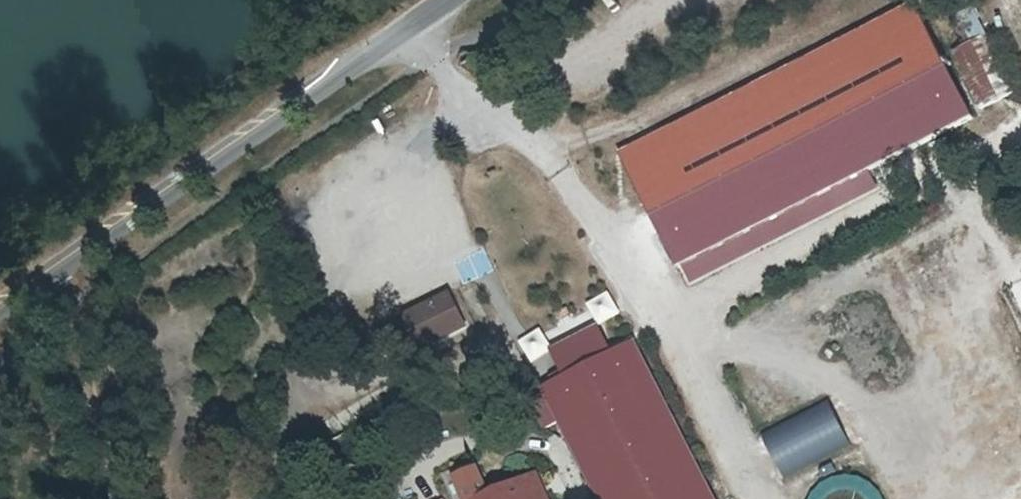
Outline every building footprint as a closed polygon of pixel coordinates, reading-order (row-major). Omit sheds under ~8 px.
[(607,130),(663,240),(953,86),(908,0),(846,0),(607,130)] [(957,50),(980,110),(1014,97),(991,37),(957,50)] [(466,281),(492,269),(483,250),(457,261),(466,281)] [(443,270),(398,294),(413,323),(458,299),(443,270)] [(600,326),(623,316),(612,293),(590,304),(600,326)] [(536,362),(606,498),(720,498),(624,316),(536,362)] [(461,480),(470,498),(507,498),(548,480),(533,447),(461,480)] [(817,486),(814,498),(873,498),(817,486)]
